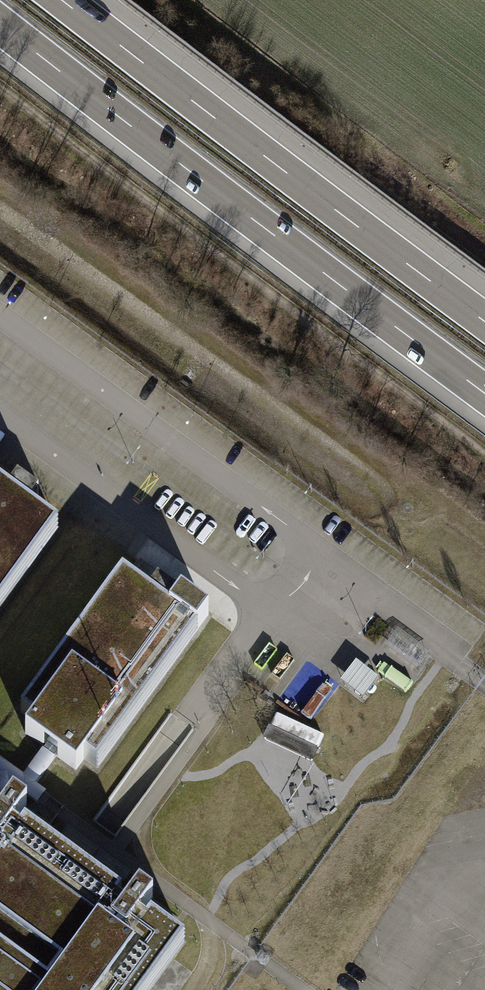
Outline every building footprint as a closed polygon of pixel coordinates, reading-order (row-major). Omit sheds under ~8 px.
[(58,527),(0,485),(0,606),(58,527)] [(170,609),(122,574),(21,713),(33,722),(25,733),(45,747),(56,755),(76,770),(84,759),(96,768),(208,614),(180,594),(170,609)] [(323,737),(276,715),(265,740),(311,762),(323,737)] [(9,783),(81,836),(85,830),(89,825),(34,785),(56,755),(45,747),(23,776),(0,759),(0,795),(9,783)] [(105,769),(82,772),(86,803),(113,799),(110,778),(137,775),(135,757),(104,761),(105,769)] [(184,941),(0,807),(0,989),(149,989),(184,941)]
